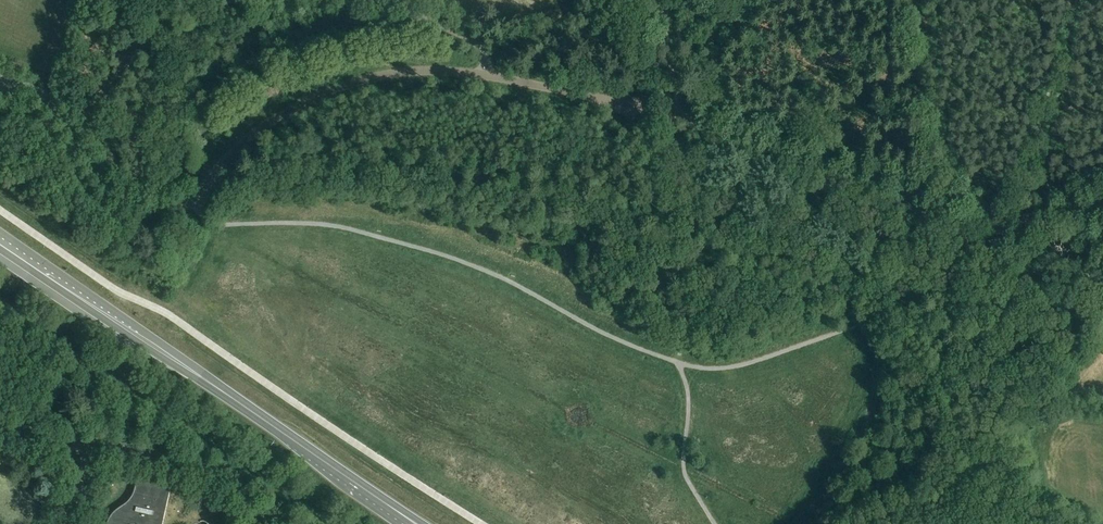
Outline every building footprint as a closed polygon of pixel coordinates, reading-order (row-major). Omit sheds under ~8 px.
[(171,489),(171,488),(171,486),(171,485),(170,485),(170,484),(169,483),(168,482),(167,482),(166,481),(164,481),(163,481),(162,482),(161,482),(160,483),(159,482),(158,481),(157,481),(155,480),(153,480),(152,480),(150,480),(149,480),(148,479),(147,478),(146,477),(145,477),(144,476),(143,476),(142,476),(141,477),(139,477),(138,478),(137,479),(137,480),(137,481),(134,492),(133,493),(133,495),(132,496),(130,498),(129,500),(127,503),(125,504),(123,506),(119,508),(117,509),(115,511),(113,513),(112,514),(111,516),(110,517),(109,519),(108,521),(107,523),(163,523),(171,489)]
